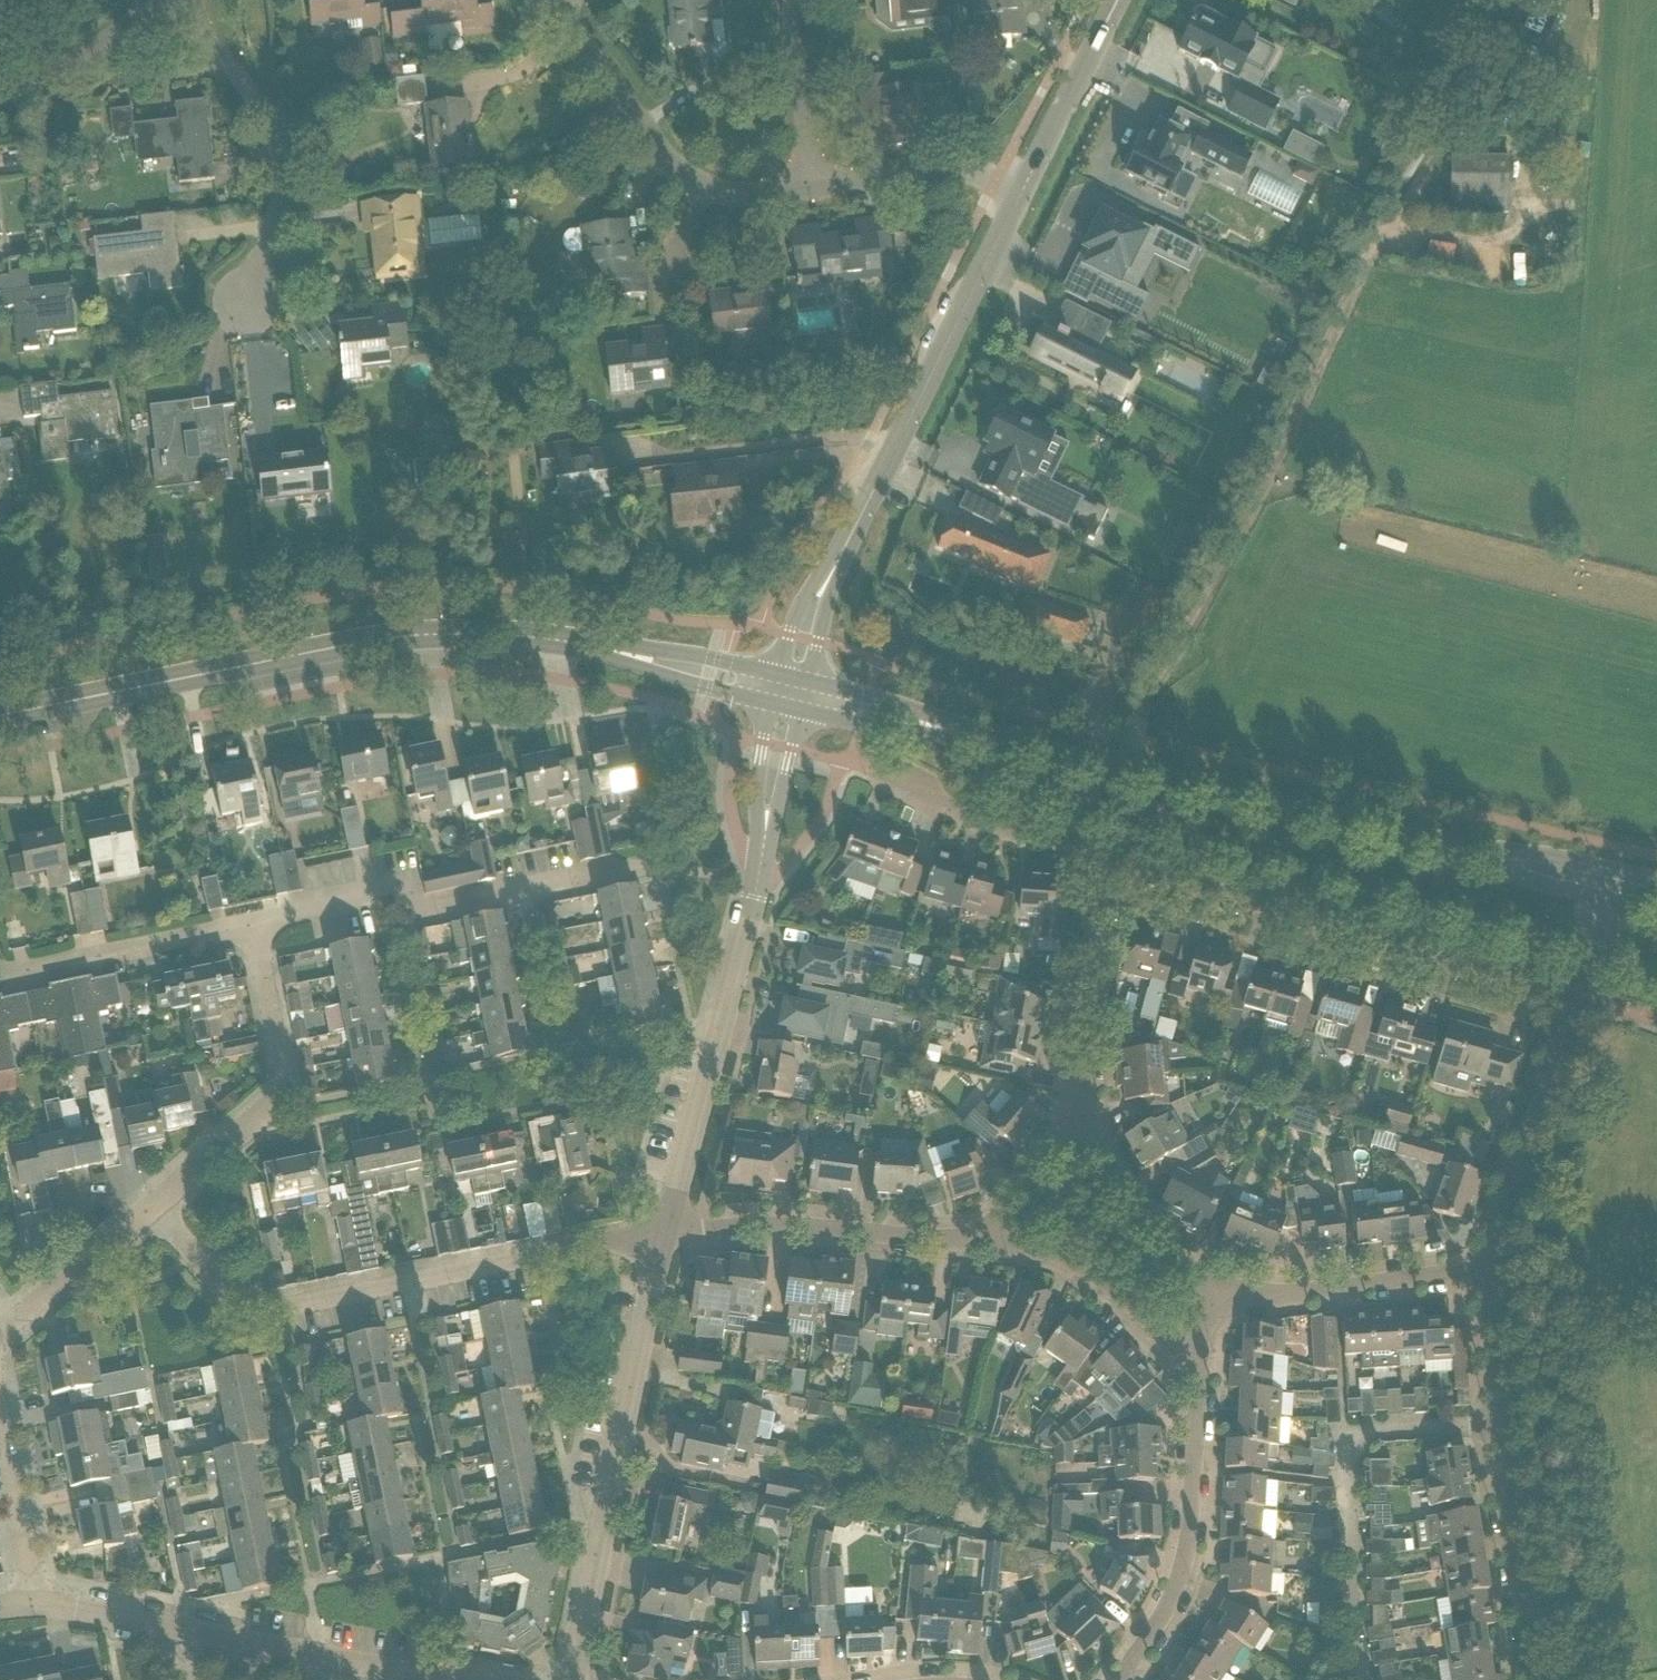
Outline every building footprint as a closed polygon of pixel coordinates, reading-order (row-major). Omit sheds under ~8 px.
[(377,0),(309,0),(312,25),(334,22),(347,21),(348,30),(363,28),(380,26),(378,16),(377,0)] [(394,38),(427,34),(426,25),(462,21),(463,30),(492,26),(489,0),(421,0),(421,2),(390,6),(394,38)] [(717,0),(670,0),(674,29),(667,30),(669,46),(676,45),(676,48),(709,44),(706,18),(719,16),(717,0)] [(955,1),(955,0),(876,0),(878,19),(885,24),(895,23),(894,15),(910,13),(910,18),(928,16),(929,26),(936,32),(950,31),(946,2),(955,1)] [(979,40),(1022,35),(1018,0),(974,0),(979,40)] [(1236,81),(1246,61),(1266,71),(1276,52),(1224,25),(1226,21),(1201,9),(1199,8),(1197,9),(1196,10),(1194,11),(1193,12),(1193,13),(1193,15),(1193,16),(1193,18),(1194,19),(1194,20),(1192,24),(1191,24),(1189,28),(1190,28),(1178,52),(1199,63),(1203,66),(1204,65),(1211,69),(1211,70),(1215,72),(1216,71),(1236,81)] [(361,40),(364,66),(384,64),(380,38),(361,40)] [(767,51),(755,52),(757,66),(768,65),(767,51)] [(858,80),(862,111),(875,110),(880,148),(923,143),(916,88),(891,91),(889,76),(858,80)] [(394,80),(397,107),(426,104),(423,77),(394,80)] [(1263,130),(1278,102),(1242,84),(1228,112),(1263,130)] [(109,111),(112,134),(112,136),(133,134),(136,159),(175,155),(179,184),(214,180),(205,100),(174,104),(176,120),(133,125),(131,109),(109,111)] [(426,108),(433,169),(473,164),(465,103),(426,108)] [(1250,158),(1201,133),(1197,141),(1159,122),(1144,152),(1137,149),(1134,154),(1130,152),(1123,167),(1127,169),(1124,174),(1146,185),(1144,189),(1164,199),(1166,195),(1168,196),(1181,170),(1176,168),(1185,150),(1240,178),(1250,158)] [(1314,165),(1322,149),(1293,134),(1284,150),(1314,165)] [(1450,214),(1511,215),(1512,158),(1450,157),(1450,214)] [(585,183),(573,185),(575,201),(587,198),(585,183)] [(372,234),(377,282),(418,277),(411,219),(419,217),(417,199),(363,205),(366,235),(372,234)] [(92,239),(97,281),(148,275),(151,293),(182,289),(173,214),(140,218),(142,233),(92,239)] [(430,244),(482,241),(481,214),(429,216),(430,244)] [(1086,244),(1083,249),(1090,253),(1083,267),(1100,275),(1088,299),(1136,323),(1149,298),(1119,282),(1125,270),(1127,271),(1140,245),(1186,268),(1195,250),(1199,252),(1200,251),(1199,251),(1200,251),(1154,228),(1153,231),(1139,224),(1136,231),(1103,214),(1095,230),(1093,229),(1090,235),(1089,234),(1088,235),(1090,236),(1086,242),(1085,242),(1084,243),(1086,244)] [(876,252),(889,250),(886,218),(855,222),(856,235),(819,239),(818,226),(790,229),(797,286),(878,276),(876,252)] [(88,221),(78,222),(79,232),(89,231),(88,221)] [(562,243),(563,247),(566,250),(568,252),(571,254),(585,252),(589,285),(613,282),(615,296),(647,292),(644,261),(630,262),(626,224),(582,230),(569,231),(566,233),(564,236),(562,240),(562,243)] [(1237,238),(1226,242),(1230,253),(1234,252),(1235,255),(1242,253),(1237,238)] [(60,239),(49,240),(51,252),(61,251),(60,239)] [(710,297),(713,319),(715,340),(770,333),(767,308),(781,307),(777,275),(747,279),(748,292),(710,297)] [(70,285),(0,293),(0,309),(13,308),(18,351),(38,349),(37,336),(36,333),(53,331),(54,334),(75,331),(70,285)] [(338,328),(344,380),(363,378),(362,369),(390,366),(388,349),(407,347),(403,321),(401,306),(372,309),(374,323),(358,326),(338,328)] [(1031,356),(1100,391),(1099,394),(1101,395),(1103,392),(1118,400),(1132,372),(1096,354),(1111,325),(1085,312),(1071,342),(1067,340),(1068,337),(1060,332),(1058,335),(1045,328),(1031,356)] [(667,386),(664,361),(678,360),(674,328),(643,332),(645,345),(606,350),(612,393),(667,386)] [(118,439),(111,392),(106,393),(50,399),(48,386),(42,387),(20,390),(24,419),(38,417),(44,460),(66,457),(69,457),(67,445),(112,439),(118,439)] [(155,453),(160,452),(161,460),(159,461),(160,470),(162,470),(164,489),(190,486),(189,480),(211,478),(209,460),(228,457),(222,408),(193,411),(192,402),(149,407),(155,453)] [(1000,411),(998,415),(995,413),(987,428),(991,430),(984,444),(989,446),(985,454),(992,458),(979,485),(1008,499),(1008,498),(1018,503),(1017,504),(1066,527),(1081,497),(1034,474),(1052,437),(1000,411)] [(12,525),(7,481),(20,480),(18,461),(15,439),(0,441),(0,526),(12,525)] [(540,447),(542,466),(543,479),(557,477),(560,502),(615,496),(613,474),(610,453),(572,457),(571,444),(540,447)] [(461,450),(456,466),(478,472),(483,456),(461,450)] [(263,501),(274,500),(298,497),(329,493),(325,456),(294,459),(293,455),(258,459),(263,501)] [(672,498),(673,506),(675,528),(700,526),(722,524),(721,514),(738,512),(732,463),(710,466),(674,470),(678,498),(672,498)] [(966,493),(958,508),(995,527),(1002,512),(966,493)] [(976,567),(1018,584),(1031,550),(1009,541),(950,518),(937,548),(978,564),(976,567)] [(52,532),(36,532),(36,548),(52,547),(52,532)] [(1168,549),(1164,559),(1182,568),(1187,558),(1168,549)] [(1026,598),(1018,625),(1050,635),(1051,632),(1062,636),(1061,639),(1081,645),(1084,637),(1082,636),(1085,626),(1087,626),(1089,620),(1058,610),(1058,608),(1026,598)] [(337,744),(345,783),(387,774),(379,735),(337,744)] [(407,753),(416,796),(434,792),(438,811),(450,808),(438,747),(407,753)] [(596,799),(622,793),(625,808),(639,806),(627,751),(588,759),(596,799)] [(272,757),(282,805),(321,797),(313,758),(291,762),(289,753),(272,757)] [(521,762),(530,804),(545,801),(546,809),(573,803),(569,783),(559,785),(553,756),(521,762)] [(509,808),(499,759),(464,766),(472,803),(464,805),(461,808),(464,818),(469,821),(489,816),(488,812),(491,812),(509,808)] [(211,770),(221,818),(240,814),(243,827),(263,823),(250,762),(211,770)] [(584,810),(587,821),(595,860),(610,857),(600,806),(584,810)] [(340,811),(348,851),(365,848),(357,808),(340,811)] [(86,828),(93,860),(94,867),(98,883),(137,875),(126,820),(86,828)] [(595,860),(587,821),(572,824),(580,863),(595,860)] [(876,890),(882,873),(881,873),(896,831),(886,827),(884,833),(855,823),(844,854),(843,853),(825,875),(836,884),(841,877),(876,890)] [(881,873),(882,873),(904,881),(900,892),(913,897),(923,869),(911,865),(918,845),(904,840),(906,835),(896,831),(881,873)] [(21,842),(24,858),(9,861),(15,889),(31,886),(29,875),(51,870),(54,887),(69,884),(58,834),(21,842)] [(519,837),(514,845),(515,853),(522,851),(529,850),(526,836),(519,837)] [(469,845),(474,866),(477,884),(495,880),(487,842),(469,845)] [(294,852),(280,855),(288,894),(302,891),(294,852)] [(923,895),(961,906),(968,878),(955,874),(960,859),(936,852),(923,895)] [(288,894),(280,855),(267,857),(275,896),(288,894)] [(93,860),(77,863),(79,870),(94,867),(93,860)] [(968,878),(961,906),(998,917),(1006,889),(993,885),(997,869),(973,862),(968,878)] [(477,884),(474,866),(421,877),(425,895),(477,884)] [(201,880),(208,912),(223,909),(217,877),(201,880)] [(1061,942),(1064,904),(1057,903),(1058,880),(1023,878),(1020,914),(1036,915),(1035,940),(1038,940),(1037,951),(1057,953),(1058,942),(1061,942)] [(599,905),(603,923),(640,915),(637,900),(642,897),(640,886),(635,887),(635,886),(597,894),(597,895),(592,896),(594,906),(599,905)] [(99,889),(83,892),(92,934),(107,931),(99,889)] [(92,934),(83,892),(69,895),(78,937),(92,934)] [(792,908),(785,918),(797,922),(798,917),(797,911),(792,908)] [(450,924),(456,952),(506,942),(503,927),(508,924),(506,913),(500,914),(500,913),(450,924)] [(542,916),(543,917),(547,935),(558,932),(554,914),(542,916)] [(605,932),(608,950),(646,943),(645,942),(642,927),(648,924),(645,914),(640,915),(603,923),(597,924),(599,934),(605,932)] [(822,918),(818,926),(828,931),(832,923),(822,918)] [(412,931),(414,941),(417,960),(428,958),(425,940),(424,929),(412,931)] [(1150,984),(1165,988),(1168,975),(1173,958),(1159,954),(1164,934),(1149,930),(1147,936),(1132,932),(1121,974),(1133,977),(1135,970),(1152,974),(1150,984)] [(809,977),(807,983),(824,987),(824,986),(838,989),(842,972),(857,975),(860,962),(900,971),(904,953),(814,934),(814,935),(817,936),(814,953),(803,950),(798,974),(809,977)] [(331,959),(335,977),(372,970),(372,969),(369,954),(374,951),(372,940),(367,941),(329,948),(329,950),(323,951),(325,960),(331,959)] [(471,963),(474,977),(511,970),(511,969),(508,954),(513,951),(511,941),(506,942),(456,952),(459,966),(471,963)] [(549,944),(553,962),(564,959),(560,941),(549,944)] [(610,960),(614,978),(651,970),(648,954),(653,952),(651,941),(645,942),(646,943),(608,950),(603,952),(605,961),(610,960)] [(1176,963),(1167,994),(1183,999),(1186,988),(1220,998),(1225,983),(1232,956),(1216,951),(1215,953),(1196,948),(1190,967),(1176,963)] [(951,949),(949,961),(967,965),(969,952),(951,949)] [(978,967),(998,972),(1001,959),(981,954),(978,967)] [(923,958),(920,973),(941,978),(944,963),(923,958)] [(944,976),(971,981),(973,968),(948,962),(944,976)] [(228,964),(196,971),(206,1021),(220,1018),(217,1003),(235,999),(228,964)] [(296,985),(292,966),(280,969),(284,987),(296,985)] [(418,969),(421,988),(432,986),(429,967),(418,969)] [(337,987),(340,1005),(378,997),(375,981),(380,979),(378,968),(372,969),(372,970),(335,977),(329,978),(331,988),(337,987)] [(477,987),(480,1005),(517,997),(514,981),(519,979),(517,968),(511,969),(511,970),(474,977),(474,978),(469,979),(471,988),(477,987)] [(571,987),(567,968),(555,971),(560,989),(571,987)] [(1244,1006),(1267,1012),(1279,971),(1269,968),(1267,974),(1252,970),(1248,984),(1235,981),(1227,1008),(1222,1028),(1236,1032),(1242,1012),(1244,1006)] [(616,987),(619,1006),(657,998),(656,997),(653,982),(659,979),(656,969),(651,970),(614,978),(608,979),(610,988),(616,987)] [(188,1009),(196,1044),(210,1041),(205,1021),(206,1021),(196,971),(163,977),(164,982),(152,984),(159,1015),(188,1009)] [(1279,971),(1267,1012),(1263,1028),(1287,1034),(1302,1038),(1307,1020),(1312,1003),(1298,999),(1302,985),(1288,980),(1289,974),(1279,971)] [(91,976),(69,981),(85,1056),(106,1052),(98,1014),(109,1012),(108,1008),(122,1006),(116,975),(91,980),(91,976)] [(1001,978),(991,1024),(1041,1034),(1047,1004),(1036,1001),(1039,986),(1001,978)] [(142,979),(129,982),(132,993),(145,990),(142,979)] [(49,989),(25,994),(31,1024),(45,1021),(45,1025),(56,1023),(63,1061),(85,1056),(69,981),(48,985),(49,989)] [(1337,1050),(1361,1057),(1374,1013),(1359,1008),(1363,995),(1326,985),(1316,1021),(1317,1021),(1313,1035),(1339,1042),(1337,1050)] [(799,988),(795,1005),(784,1003),(779,1027),(790,1029),(789,1036),(805,1039),(805,1037),(840,1044),(844,1026),(839,1025),(841,1014),(892,1025),(896,1007),(796,986),(795,987),(799,988)] [(25,994),(1,999),(1,995),(0,995),(0,1074),(16,1071),(9,1033),(19,1031),(18,1027),(31,1024),(25,994)] [(286,996),(290,1015),(301,1012),(298,994),(286,996)] [(342,1014),(346,1032),(383,1025),(383,1024),(380,1009),(385,1006),(383,995),(378,997),(340,1005),(335,1006),(337,1015),(342,1014)] [(422,997),(425,1015),(437,1014),(434,995),(422,997)] [(482,1015),(485,1032),(523,1025),(523,1024),(519,1009),(525,1006),(522,996),(517,997),(480,1005),(474,1006),(476,1016),(482,1015)] [(562,998),(566,1017),(577,1014),(573,996),(562,998)] [(657,998),(619,1006),(614,1007),(616,1016),(621,1015),(625,1034),(662,1026),(659,1010),(664,1007),(662,996),(656,997),(657,998)] [(1376,1038),(1391,1042),(1388,1055),(1427,1066),(1436,1031),(1414,1025),(1418,1011),(1386,1002),(1376,1038)] [(292,1024),(295,1042),(307,1040),(303,1021),(292,1024)] [(348,1042),(351,1060),(389,1052),(386,1036),(391,1034),(389,1023),(383,1024),(383,1025),(346,1032),(340,1033),(343,1043),(348,1042)] [(426,1025),(429,1043),(441,1041),(438,1023),(426,1025)] [(523,1025),(485,1032),(485,1033),(471,1036),(474,1049),(488,1046),(491,1061),(528,1053),(525,1037),(530,1034),(528,1023),(523,1024),(523,1025)] [(1433,1083),(1466,1093),(1468,1084),(1489,1089),(1490,1083),(1511,1089),(1520,1057),(1489,1048),(1493,1035),(1450,1023),(1433,1083)] [(584,1042),(580,1024),(569,1027),(573,1045),(584,1042)] [(1041,1034),(991,1024),(982,1069),(1020,1077),(1023,1062),(1035,1065),(1041,1034)] [(128,1033),(124,1038),(125,1044),(130,1047),(136,1046),(140,1041),(139,1035),(134,1032),(128,1033)] [(1115,1068),(1116,1077),(1160,1074),(1170,1074),(1167,1043),(1163,1042),(1134,1034),(1135,1052),(1120,1052),(1121,1067),(1115,1068)] [(222,1044),(226,1060),(258,1053),(255,1038),(222,1044)] [(210,1041),(196,1044),(197,1051),(211,1048),(210,1041)] [(796,1064),(790,1062),(793,1048),(759,1042),(756,1058),(763,1059),(757,1094),(790,1099),(796,1064)] [(859,1057),(878,1061),(881,1047),(862,1043),(859,1057)] [(939,1049),(927,1046),(924,1062),(935,1064),(939,1049)] [(297,1051),(301,1070),(312,1067),(309,1049),(297,1051)] [(389,1052),(351,1060),(346,1061),(348,1070),(353,1069),(357,1088),(395,1080),(391,1064),(397,1061),(394,1050),(389,1052)] [(431,1053),(434,1072),(445,1070),(442,1052),(431,1053)] [(862,1076),(876,1079),(878,1063),(865,1061),(862,1076)] [(882,1061),(880,1072),(891,1075),(894,1064),(882,1061)] [(917,1092),(921,1070),(913,1068),(908,1091),(917,1092)] [(175,1092),(153,1097),(160,1134),(162,1133),(194,1127),(192,1116),(205,1113),(196,1073),(172,1079),(175,1092)] [(1160,1074),(1116,1077),(1117,1088),(1123,1087),(1124,1102),(1138,1101),(1140,1118),(1167,1107),(1165,1088),(1160,1088),(1160,1074)] [(102,1079),(104,1091),(105,1091),(111,1121),(112,1121),(110,1111),(124,1108),(117,1076),(102,1079)] [(303,1080),(307,1098),(318,1096),(315,1077),(303,1080)] [(153,1097),(152,1090),(136,1093),(140,1111),(123,1114),(131,1151),(146,1148),(147,1153),(161,1150),(161,1145),(164,1144),(162,1133),(160,1134),(153,1097)] [(76,1108),(61,1111),(73,1170),(104,1164),(100,1148),(116,1145),(111,1121),(105,1091),(104,1091),(88,1094),(95,1129),(81,1132),(76,1108)] [(908,1091),(907,1094),(913,1110),(924,1106),(920,1094),(908,1091)] [(1002,1092),(987,1108),(980,1102),(962,1124),(989,1147),(998,1136),(1015,1151),(1044,1117),(1017,1094),(1011,1100),(1002,1092)] [(1283,1104),(1294,1107),(1304,1110),(1307,1097),(1287,1092),(1283,1104)] [(1491,1126),(1505,1131),(1513,1108),(1499,1103),(1491,1126)] [(1390,1121),(1387,1133),(1404,1139),(1413,1112),(1390,1105),(1385,1120),(1390,1121)] [(73,1170),(61,1111),(60,1106),(48,1109),(54,1138),(51,1138),(35,1142),(36,1146),(13,1151),(21,1187),(28,1185),(34,1214),(33,1214),(34,1216),(52,1212),(52,1210),(51,1210),(46,1184),(58,1181),(56,1174),(73,1170)] [(1304,1110),(1294,1107),(1288,1126),(1314,1133),(1319,1114),(1304,1110)] [(845,1114),(843,1122),(855,1124),(853,1135),(866,1137),(868,1127),(869,1118),(845,1114)] [(1164,1176),(1167,1174),(1207,1150),(1208,1148),(1220,1130),(1214,1126),(1187,1141),(1171,1114),(1150,1126),(1148,1123),(1144,1126),(1125,1137),(1132,1149),(1130,1151),(1142,1172),(1156,1163),(1164,1176)] [(543,1158),(564,1154),(569,1178),(589,1174),(579,1123),(538,1131),(543,1158)] [(816,1126),(807,1125),(805,1136),(806,1137),(814,1137),(816,1126)] [(1404,1139),(1387,1133),(1375,1130),(1370,1147),(1438,1167),(1443,1150),(1404,1139)] [(788,1183),(791,1161),(794,1143),(769,1140),(770,1135),(736,1131),(734,1146),(732,1162),(730,1162),(727,1184),(770,1190),(771,1181),(788,1183)] [(414,1136),(383,1142),(393,1192),(408,1189),(405,1172),(420,1169),(414,1136)] [(509,1137),(479,1143),(489,1194),(504,1191),(500,1173),(516,1170),(509,1137)] [(872,1193),(914,1196),(915,1187),(936,1180),(929,1159),(923,1141),(906,1146),(880,1144),(879,1157),(874,1156),(872,1193)] [(955,1161),(940,1166),(951,1201),(978,1192),(971,1172),(984,1167),(975,1141),(951,1149),(955,1161)] [(348,1201),(347,1201),(357,1248),(373,1244),(367,1212),(364,1199),(393,1192),(383,1142),(352,1148),(355,1161),(340,1165),(342,1172),(348,1201)] [(805,1142),(803,1156),(813,1157),(815,1143),(805,1142)] [(808,1190),(828,1193),(829,1188),(853,1191),(858,1153),(833,1150),(834,1145),(815,1142),(815,1143),(813,1157),(811,1168),(808,1190)] [(489,1194),(479,1143),(448,1149),(455,1182),(470,1179),(474,1197),(489,1194)] [(1207,1150),(1167,1174),(1172,1183),(1162,1204),(1184,1215),(1180,1223),(1201,1234),(1228,1182),(1207,1172),(1215,1158),(1208,1148),(1207,1150)] [(1333,1155),(1337,1187),(1355,1184),(1351,1153),(1333,1155)] [(317,1208),(329,1205),(331,1205),(325,1176),(323,1168),(320,1155),(291,1161),(299,1198),(314,1195),(317,1208)] [(1228,1194),(1237,1198),(1246,1179),(1253,1164),(1245,1160),(1228,1194)] [(282,1202),(299,1198),(291,1161),(263,1167),(273,1217),(285,1215),(282,1202)] [(340,1165),(323,1168),(325,1176),(342,1172),(340,1165)] [(1447,1165),(1432,1212),(1468,1224),(1484,1177),(1447,1165)] [(1307,1187),(1294,1188),(1294,1189),(1299,1228),(1301,1244),(1317,1242),(1318,1251),(1344,1247),(1339,1208),(1320,1210),(1318,1196),(1307,1187)] [(1356,1246),(1381,1242),(1382,1242),(1377,1208),(1379,1208),(1378,1202),(1376,1190),(1353,1193),(1355,1206),(1351,1207),(1353,1224),(1356,1246)] [(1382,1242),(1381,1242),(1382,1248),(1409,1244),(1408,1240),(1424,1238),(1424,1234),(1444,1232),(1427,1208),(1420,1209),(1419,1203),(1417,1204),(1411,1196),(1401,1198),(1402,1204),(1379,1208),(1377,1208),(1382,1242)] [(347,1201),(331,1205),(329,1205),(332,1220),(335,1219),(342,1251),(357,1248),(347,1201)] [(545,1236),(540,1209),(539,1204),(523,1207),(529,1239),(545,1236)] [(1245,1251),(1247,1247),(1246,1246),(1259,1214),(1258,1213),(1235,1204),(1220,1242),(1245,1251)] [(556,1206),(540,1209),(545,1236),(561,1233),(556,1206)] [(1246,1246),(1247,1247),(1271,1256),(1282,1228),(1283,1217),(1260,1208),(1258,1213),(1259,1214),(1246,1246)] [(463,1219),(447,1223),(454,1255),(470,1251),(463,1219)] [(454,1255),(447,1223),(431,1226),(437,1258),(454,1255)] [(258,1233),(265,1266),(280,1263),(273,1230),(258,1233)] [(724,1327),(748,1329),(750,1329),(750,1325),(751,1317),(757,1317),(758,1305),(761,1305),(763,1283),(766,1261),(732,1257),(731,1265),(732,1265),(725,1322),(724,1327)] [(821,1260),(820,1266),(822,1266),(816,1305),(817,1305),(830,1306),(829,1315),(847,1318),(854,1264),(821,1260)] [(692,1319),(725,1322),(732,1265),(731,1265),(698,1261),(693,1305),(693,1306),(692,1319)] [(789,1320),(788,1330),(788,1333),(810,1336),(812,1323),(815,1324),(817,1305),(816,1305),(822,1266),(820,1266),(789,1262),(783,1307),(788,1307),(786,1320),(789,1320)] [(280,1263),(265,1266),(270,1291),(285,1288),(280,1263)] [(949,1322),(948,1326),(992,1332),(994,1328),(996,1308),(1003,1309),(1004,1307),(1007,1284),(968,1280),(966,1293),(953,1291),(950,1313),(949,1322)] [(879,1320),(904,1323),(909,1282),(898,1281),(898,1287),(882,1285),(880,1304),(866,1302),(863,1330),(878,1332),(879,1320)] [(909,1282),(904,1323),(917,1325),(916,1336),(942,1339),(945,1312),(932,1310),(934,1291),(919,1290),(919,1283),(909,1282)] [(1037,1319),(1049,1295),(1022,1283),(997,1335),(1026,1349),(1039,1320),(1037,1319)] [(480,1311),(485,1339),(522,1332),(517,1304),(480,1311)] [(1397,1352),(1424,1351),(1422,1321),(1423,1321),(1422,1311),(1395,1312),(1397,1352)] [(1398,1368),(1397,1352),(1395,1312),(1368,1314),(1371,1354),(1372,1370),(1398,1368)] [(1361,1371),(1372,1370),(1371,1354),(1368,1314),(1341,1316),(1343,1356),(1360,1355),(1361,1371)] [(1314,1369),(1325,1372),(1327,1372),(1337,1371),(1333,1319),(1320,1320),(1320,1317),(1311,1317),(1314,1369)] [(1105,1334),(1082,1318),(1076,1327),(1066,1319),(1044,1350),(1076,1373),(1105,1334)] [(431,1321),(435,1340),(437,1340),(446,1338),(442,1319),(431,1321)] [(1453,1372),(1453,1378),(1467,1378),(1464,1331),(1451,1332),(1450,1320),(1423,1321),(1422,1321),(1424,1351),(1425,1374),(1453,1372)] [(831,1353),(854,1356),(858,1326),(835,1323),(831,1353)] [(122,1327),(125,1340),(138,1337),(135,1325),(122,1327)] [(750,1329),(748,1329),(744,1364),(757,1365),(763,1366),(764,1361),(768,1327),(750,1325),(750,1329)] [(788,1330),(768,1327),(764,1361),(784,1364),(788,1333),(788,1330)] [(1243,1327),(1242,1354),(1242,1355),(1271,1356),(1271,1357),(1282,1358),(1283,1330),(1243,1327)] [(346,1338),(352,1367),(389,1359),(383,1331),(346,1338)] [(485,1339),(491,1367),(528,1360),(522,1332),(485,1339)] [(446,1338),(437,1340),(439,1349),(461,1344),(459,1335),(446,1338)] [(75,1336),(61,1339),(64,1353),(77,1350),(75,1336)] [(1089,1392),(1097,1400),(1110,1387),(1135,1364),(1138,1360),(1132,1354),(1135,1351),(1123,1338),(1107,1353),(1104,1357),(1092,1368),(1102,1379),(1089,1392)] [(45,1363),(52,1396),(91,1388),(91,1386),(102,1384),(94,1346),(77,1350),(64,1353),(65,1359),(45,1363)] [(304,1367),(306,1377),(314,1375),(309,1346),(298,1348),(301,1367),(304,1367)] [(678,1371),(700,1373),(718,1376),(720,1357),(681,1352),(678,1371)] [(1231,1353),(1229,1384),(1269,1386),(1271,1357),(1271,1356),(1242,1355),(1242,1354),(1231,1353)] [(990,1436),(998,1437),(1002,1422),(1013,1401),(1032,1361),(1019,1354),(999,1394),(1001,1395),(996,1417),(990,1436)] [(439,1358),(443,1377),(454,1375),(450,1356),(439,1358)] [(213,1365),(219,1394),(256,1386),(250,1358),(213,1365)] [(344,1398),(358,1395),(395,1388),(389,1359),(352,1367),(338,1370),(344,1398)] [(481,1369),(486,1397),(496,1394),(496,1395),(517,1391),(517,1392),(534,1388),(528,1360),(491,1367),(481,1369)] [(879,1408),(881,1392),(868,1390),(871,1366),(853,1364),(848,1404),(879,1408)] [(1097,1400),(1095,1402),(1105,1412),(1112,1420),(1123,1409),(1124,1409),(1136,1398),(1152,1382),(1135,1364),(1110,1387),(1097,1400)] [(757,1365),(755,1387),(761,1388),(763,1366),(757,1365)] [(1337,1371),(1327,1372),(1328,1380),(1337,1379),(1337,1371)] [(109,1398),(135,1393),(148,1390),(145,1375),(106,1383),(109,1398)] [(305,1385),(309,1404),(320,1402),(314,1375),(306,1377),(307,1385),(305,1385)] [(454,1375),(443,1377),(446,1396),(457,1394),(454,1375)] [(1454,1391),(1456,1391),(1467,1390),(1467,1378),(1453,1378),(1454,1391)] [(1061,1392),(1069,1398),(1078,1386),(1070,1380),(1061,1392)] [(1239,1390),(1238,1413),(1279,1416),(1280,1391),(1269,1391),(1269,1386),(1229,1384),(1229,1390),(1239,1390)] [(157,1387),(161,1406),(172,1404),(168,1385),(157,1387)] [(219,1394),(224,1422),(262,1415),(256,1386),(219,1394)] [(722,1436),(719,1448),(750,1454),(774,1459),(777,1443),(769,1441),(775,1414),(759,1411),(763,1392),(736,1386),(732,1405),(728,1404),(722,1436)] [(358,1395),(363,1422),(363,1423),(384,1418),(384,1419),(400,1416),(395,1388),(358,1395)] [(1325,1401),(1326,1425),(1340,1424),(1338,1389),(1322,1390),(1322,1401),(1325,1401)] [(806,1390),(804,1396),(820,1400),(822,1393),(806,1390)] [(1467,1390),(1456,1391),(1456,1407),(1468,1406),(1467,1390)] [(480,1398),(486,1426),(523,1419),(517,1392),(517,1391),(496,1395),(496,1394),(486,1397),(480,1398)] [(135,1393),(109,1398),(112,1413),(139,1408),(135,1393)] [(1400,1397),(1401,1410),(1414,1409),(1413,1396),(1400,1397)] [(1373,1398),(1374,1412),(1387,1411),(1386,1398),(1373,1398)] [(930,1422),(932,1403),(903,1399),(900,1418),(930,1422)] [(1346,1400),(1347,1414),(1361,1413),(1360,1399),(1346,1400)] [(320,1402),(309,1404),(313,1423),(324,1421),(320,1402)] [(172,1404),(161,1406),(165,1425),(176,1422),(172,1404)] [(959,1416),(938,1412),(936,1424),(956,1428),(959,1416)] [(64,1455),(103,1447),(103,1446),(113,1444),(106,1413),(70,1419),(49,1424),(55,1457),(64,1455)] [(1238,1413),(1237,1442),(1266,1444),(1266,1445),(1277,1446),(1279,1416),(1238,1413)] [(224,1422),(230,1449),(230,1450),(251,1446),(267,1443),(262,1415),(224,1422)] [(433,1418),(437,1436),(448,1434),(444,1415),(433,1418)] [(347,1425),(352,1454),(389,1446),(384,1419),(384,1418),(363,1423),(363,1422),(347,1425)] [(486,1426),(491,1454),(528,1446),(523,1419),(486,1426)] [(1047,1441),(1053,1450),(1072,1442),(1071,1440),(1081,1431),(1072,1420),(1047,1441)] [(719,1448),(722,1436),(713,1435),(714,1430),(677,1422),(671,1452),(682,1455),(680,1464),(721,1472),(723,1463),(747,1469),(750,1454),(719,1448)] [(1315,1426),(1316,1438),(1316,1442),(1327,1441),(1326,1425),(1315,1426)] [(1098,1447),(1098,1458),(1154,1455),(1154,1456),(1159,1456),(1158,1429),(1119,1430),(1109,1430),(1110,1447),(1098,1447)] [(448,1434),(437,1436),(441,1455),(452,1453),(448,1434)] [(159,1444),(163,1462),(174,1460),(170,1441),(159,1444)] [(1266,1444),(1237,1442),(1226,1441),(1224,1470),(1265,1472),(1266,1445),(1266,1444)] [(1072,1442),(1053,1450),(1054,1450),(1054,1465),(1074,1465),(1072,1442)] [(300,1445),(304,1464),(315,1461),(311,1443),(300,1445)] [(213,1452),(219,1481),(256,1473),(251,1446),(230,1450),(230,1449),(213,1452)] [(352,1454),(358,1481),(395,1473),(389,1446),(352,1454)] [(494,1464),(497,1482),(534,1474),(528,1446),(491,1454),(477,1458),(479,1468),(494,1464)] [(121,1476),(118,1460),(117,1458),(105,1456),(103,1447),(64,1455),(71,1488),(110,1480),(109,1478),(121,1476)] [(1425,1455),(1429,1480),(1429,1481),(1464,1475),(1469,1475),(1465,1448),(1425,1455)] [(1115,1483),(1118,1483),(1155,1481),(1154,1456),(1154,1455),(1098,1458),(1099,1469),(1115,1467),(1115,1483)] [(174,1460),(163,1462),(164,1467),(167,1481),(178,1479),(174,1460)] [(315,1461),(304,1464),(308,1482),(319,1480),(315,1461)] [(1368,1461),(1369,1474),(1369,1488),(1391,1487),(1391,1461),(1368,1461)] [(1328,1468),(1313,1466),(1311,1477),(1327,1479),(1328,1468)] [(164,1467),(151,1470),(154,1484),(165,1482),(167,1481),(164,1467)] [(125,1475),(128,1490),(154,1485),(154,1484),(151,1470),(125,1475)] [(445,1473),(448,1492),(459,1489),(456,1471),(445,1473)] [(219,1481),(225,1508),(262,1501),(256,1473),(219,1481)] [(358,1481),(364,1509),(401,1501),(395,1473),(358,1481)] [(497,1482),(503,1509),(540,1501),(534,1474),(497,1482)] [(1429,1481),(1429,1480),(1424,1481),(1410,1483),(1412,1494),(1426,1492),(1429,1507),(1468,1501),(1464,1475),(1429,1481)] [(769,1477),(765,1496),(796,1503),(796,1504),(800,1504),(804,1484),(769,1477)] [(1224,1478),(1222,1505),(1262,1508),(1264,1480),(1224,1478)] [(1092,1495),(1101,1495),(1118,1494),(1118,1483),(1115,1483),(1092,1484),(1092,1486),(1054,1486),(1054,1496),(1092,1495)] [(154,1485),(128,1490),(131,1505),(157,1500),(154,1485)] [(652,1546),(681,1552),(687,1520),(701,1523),(707,1494),(674,1488),(671,1502),(661,1500),(652,1546)] [(1314,1499),(1335,1501),(1336,1489),(1315,1488),(1314,1499)] [(459,1489),(448,1492),(452,1510),(463,1508),(459,1489)] [(1118,1494),(1101,1495),(1102,1523),(1116,1523),(1117,1541),(1160,1539),(1159,1508),(1135,1509),(1134,1493),(1118,1494)] [(791,1525),(796,1504),(796,1503),(765,1496),(765,1497),(760,1496),(756,1518),(791,1525)] [(166,1501),(170,1520),(181,1517),(177,1498),(166,1501)] [(312,1500),(315,1519),(326,1517),(323,1498),(312,1500)] [(219,1538),(230,1536),(268,1528),(262,1501),(225,1508),(213,1511),(219,1538)] [(364,1509),(369,1536),(406,1529),(401,1501),(364,1509)] [(540,1501),(503,1509),(508,1538),(545,1530),(540,1501)] [(1317,1516),(1331,1516),(1331,1503),(1317,1503),(1317,1516)] [(1220,1541),(1231,1541),(1260,1543),(1260,1541),(1262,1508),(1222,1505),(1220,1541)] [(76,1514),(83,1547),(102,1543),(104,1549),(123,1545),(122,1538),(136,1535),(132,1515),(118,1518),(115,1506),(76,1514)] [(1429,1545),(1440,1543),(1479,1537),(1475,1510),(1424,1518),(1429,1545)] [(834,1527),(846,1529),(849,1526),(851,1514),(836,1512),(834,1527)] [(196,1514),(181,1517),(184,1528),(198,1525),(196,1514)] [(1311,1516),(1311,1529),(1331,1529),(1335,1529),(1335,1516),(1331,1516),(1317,1516),(1311,1516)] [(181,1517),(170,1520),(174,1538),(185,1536),(184,1528),(181,1517)] [(326,1517),(315,1519),(319,1538),(330,1535),(326,1517)] [(1369,1519),(1369,1529),(1383,1529),(1383,1528),(1384,1528),(1384,1518),(1369,1519)] [(944,1546),(947,1529),(908,1524),(906,1541),(944,1546)] [(456,1529),(460,1548),(471,1545),(467,1527),(456,1529)] [(230,1536),(236,1563),(273,1556),(268,1528),(230,1536)] [(406,1529),(369,1536),(375,1565),(412,1558),(406,1529)] [(1383,1529),(1369,1529),(1370,1541),(1383,1541),(1383,1529)] [(827,1570),(833,1534),(818,1531),(810,1571),(826,1570),(827,1570)] [(1440,1543),(1445,1574),(1484,1567),(1479,1537),(1440,1543)] [(1231,1541),(1229,1567),(1270,1570),(1271,1542),(1260,1541),(1260,1543),(1231,1541)] [(1405,1541),(1390,1541),(1390,1553),(1406,1551),(1405,1541)] [(999,1573),(1002,1544),(986,1543),(981,1593),(997,1595),(999,1573)] [(496,1557),(495,1554),(448,1564),(447,1564),(448,1588),(466,1584),(468,1595),(514,1585),(520,1588),(515,1615),(504,1622),(460,1613),(453,1646),(472,1650),(473,1647),(481,1648),(480,1652),(499,1655),(500,1652),(514,1655),(519,1652),(521,1655),(539,1643),(537,1639),(541,1637),(544,1622),(548,1623),(552,1603),(548,1602),(549,1595),(553,1596),(560,1560),(548,1558),(545,1544),(506,1552),(507,1555),(496,1557)] [(1025,1548),(1002,1544),(999,1573),(1018,1575),(1019,1581),(1033,1577),(1031,1568),(1025,1548)] [(1142,1580),(1148,1557),(1105,1546),(1099,1571),(1106,1576),(1098,1589),(1129,1609),(1146,1582),(1142,1580)] [(1045,1553),(1025,1548),(1031,1568),(1048,1563),(1045,1553)] [(178,1556),(181,1574),(192,1572),(189,1553),(178,1556)] [(323,1556),(327,1575),(338,1573),(334,1554),(323,1556)] [(1317,1554),(1318,1568),(1331,1567),(1331,1554),(1317,1554)] [(1370,1555),(1370,1566),(1386,1566),(1385,1554),(1370,1555)] [(273,1556),(236,1563),(242,1592),(279,1585),(273,1556)] [(1229,1567),(1221,1566),(1220,1578),(1229,1579),(1228,1595),(1268,1597),(1268,1594),(1282,1595),(1283,1576),(1280,1575),(1279,1571),(1270,1570),(1229,1567)] [(1445,1574),(1449,1602),(1489,1596),(1484,1567),(1445,1574)] [(916,1641),(946,1644),(947,1644),(951,1604),(934,1602),(937,1571),(910,1568),(905,1613),(918,1615),(916,1641)] [(844,1607),(842,1569),(827,1570),(826,1570),(828,1607),(844,1607)] [(826,1570),(810,1571),(812,1608),(828,1607),(826,1570)] [(192,1572),(181,1574),(185,1593),(196,1591),(192,1572)] [(710,1597),(740,1602),(744,1577),(714,1572),(710,1597)] [(744,1577),(740,1602),(739,1604),(754,1607),(760,1575),(745,1572),(744,1577)] [(638,1613),(688,1623),(692,1602),(701,1604),(706,1581),(668,1574),(667,1581),(645,1577),(638,1613)] [(1370,1579),(1370,1593),(1384,1593),(1384,1579),(1370,1579)] [(147,1582),(145,1591),(158,1593),(160,1584),(147,1582)] [(848,1604),(876,1602),(875,1586),(847,1587),(848,1604)] [(1318,1592),(1318,1605),(1331,1605),(1331,1592),(1318,1592)] [(1449,1602),(1454,1630),(1483,1626),(1494,1625),(1489,1596),(1449,1602)] [(783,1598),(784,1631),(787,1663),(797,1662),(798,1668),(818,1667),(816,1630),(798,1631),(797,1597),(783,1598)] [(947,1644),(946,1644),(945,1653),(977,1656),(983,1599),(968,1597),(968,1606),(951,1604),(947,1644)] [(1056,1631),(1080,1656),(1102,1636),(1104,1639),(1118,1626),(1092,1597),(1056,1631)] [(1226,1616),(1218,1629),(1243,1645),(1242,1646),(1251,1651),(1266,1628),(1225,1601),(1218,1611),(1226,1616)] [(1024,1654),(1026,1662),(1054,1653),(1041,1605),(1023,1610),(1024,1614),(1008,1619),(1013,1636),(1005,1638),(1011,1658),(1024,1654)] [(1331,1605),(1318,1605),(1319,1627),(1331,1632),(1331,1605)] [(864,1622),(844,1623),(845,1637),(846,1659),(881,1657),(880,1652),(893,1652),(895,1630),(879,1631),(879,1621),(878,1621),(877,1606),(863,1607),(864,1622)] [(1372,1606),(1373,1628),(1390,1625),(1386,1606),(1372,1606)] [(787,1663),(784,1631),(768,1632),(767,1614),(752,1615),(754,1642),(755,1665),(767,1664),(767,1670),(787,1669),(787,1663)] [(1209,1623),(1193,1649),(1227,1670),(1242,1646),(1243,1645),(1218,1629),(1209,1623)] [(692,1631),(659,1624),(656,1638),(630,1633),(627,1648),(631,1649),(627,1673),(660,1679),(682,1679),(692,1631)] [(1443,1631),(1448,1659),(1487,1652),(1483,1626),(1454,1630),(1443,1631)] [(1308,1661),(1321,1665),(1325,1654),(1329,1655),(1333,1642),(1310,1634),(1304,1652),(1310,1654),(1308,1661)] [(726,1637),(728,1676),(742,1675),(740,1644),(726,1637)] [(1377,1641),(1379,1652),(1394,1649),(1393,1638),(1377,1641)] [(1176,1675),(1184,1679),(1220,1679),(1227,1670),(1193,1649),(1176,1675)] [(1451,1679),(1482,1679),(1492,1678),(1491,1678),(1487,1652),(1448,1659),(1451,1679)] [(21,1666),(24,1679),(101,1679),(98,1668),(57,1676),(54,1660),(21,1666)] [(1377,1666),(1377,1667),(1379,1677),(1395,1674),(1393,1663),(1377,1666)] [(21,1666),(0,1671),(0,1679),(24,1679),(21,1666)] [(1160,1679),(1184,1679),(1176,1675),(1167,1669),(1160,1679)]
